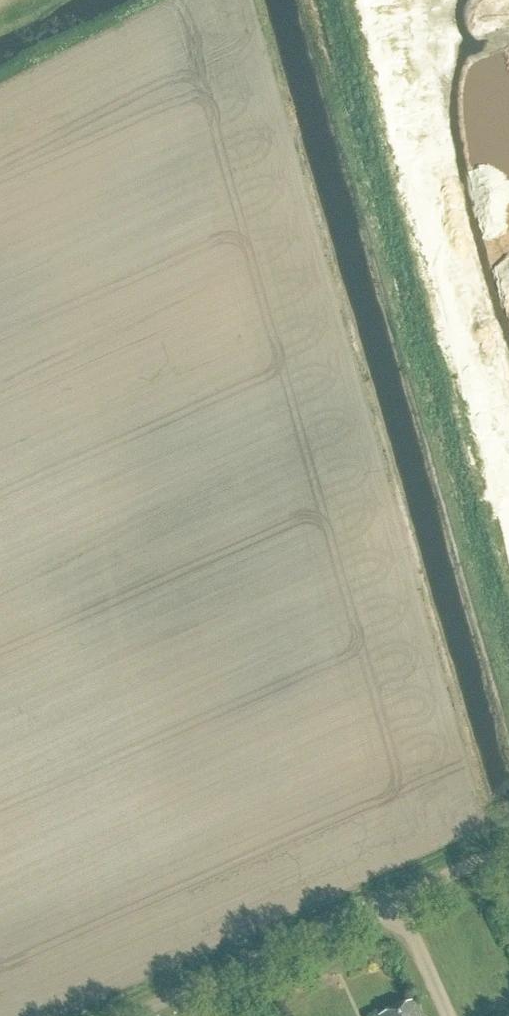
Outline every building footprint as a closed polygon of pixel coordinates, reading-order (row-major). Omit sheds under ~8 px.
[(413,1001),(379,1015),(419,1015),(413,1001)]
